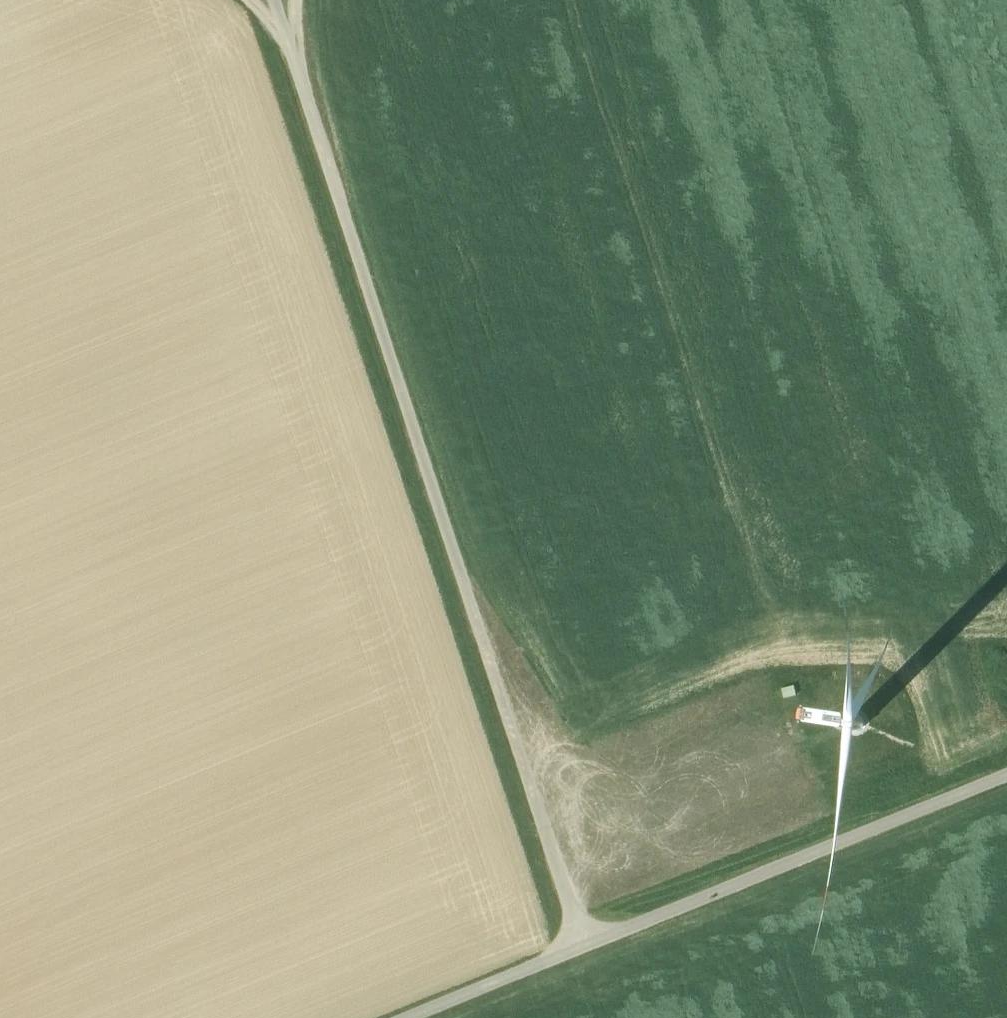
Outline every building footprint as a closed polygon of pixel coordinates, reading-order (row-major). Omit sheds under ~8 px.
[(794,687),(781,689),(784,699),(796,697),(794,687)]
